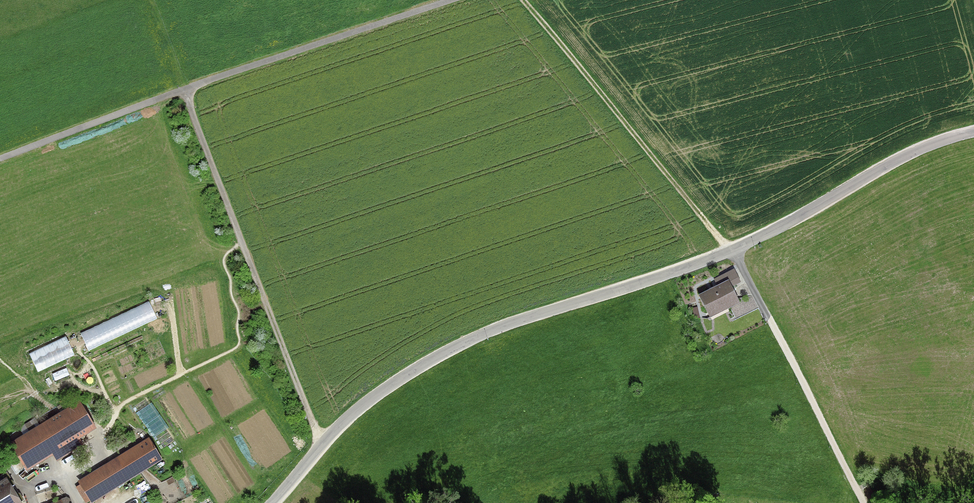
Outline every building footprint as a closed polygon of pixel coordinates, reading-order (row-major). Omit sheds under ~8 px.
[(718,288),(699,297),(709,317),(731,305),(737,302),(727,283),(731,281),(728,273),(714,280),(718,288)] [(154,307),(88,337),(95,352),(161,323),(154,307)] [(26,467),(26,468),(92,428),(87,421),(78,405),(12,445),(26,467)] [(147,442),(82,481),(93,499),(158,459),(147,442)] [(5,481),(0,484),(0,502),(18,502),(5,481)]
